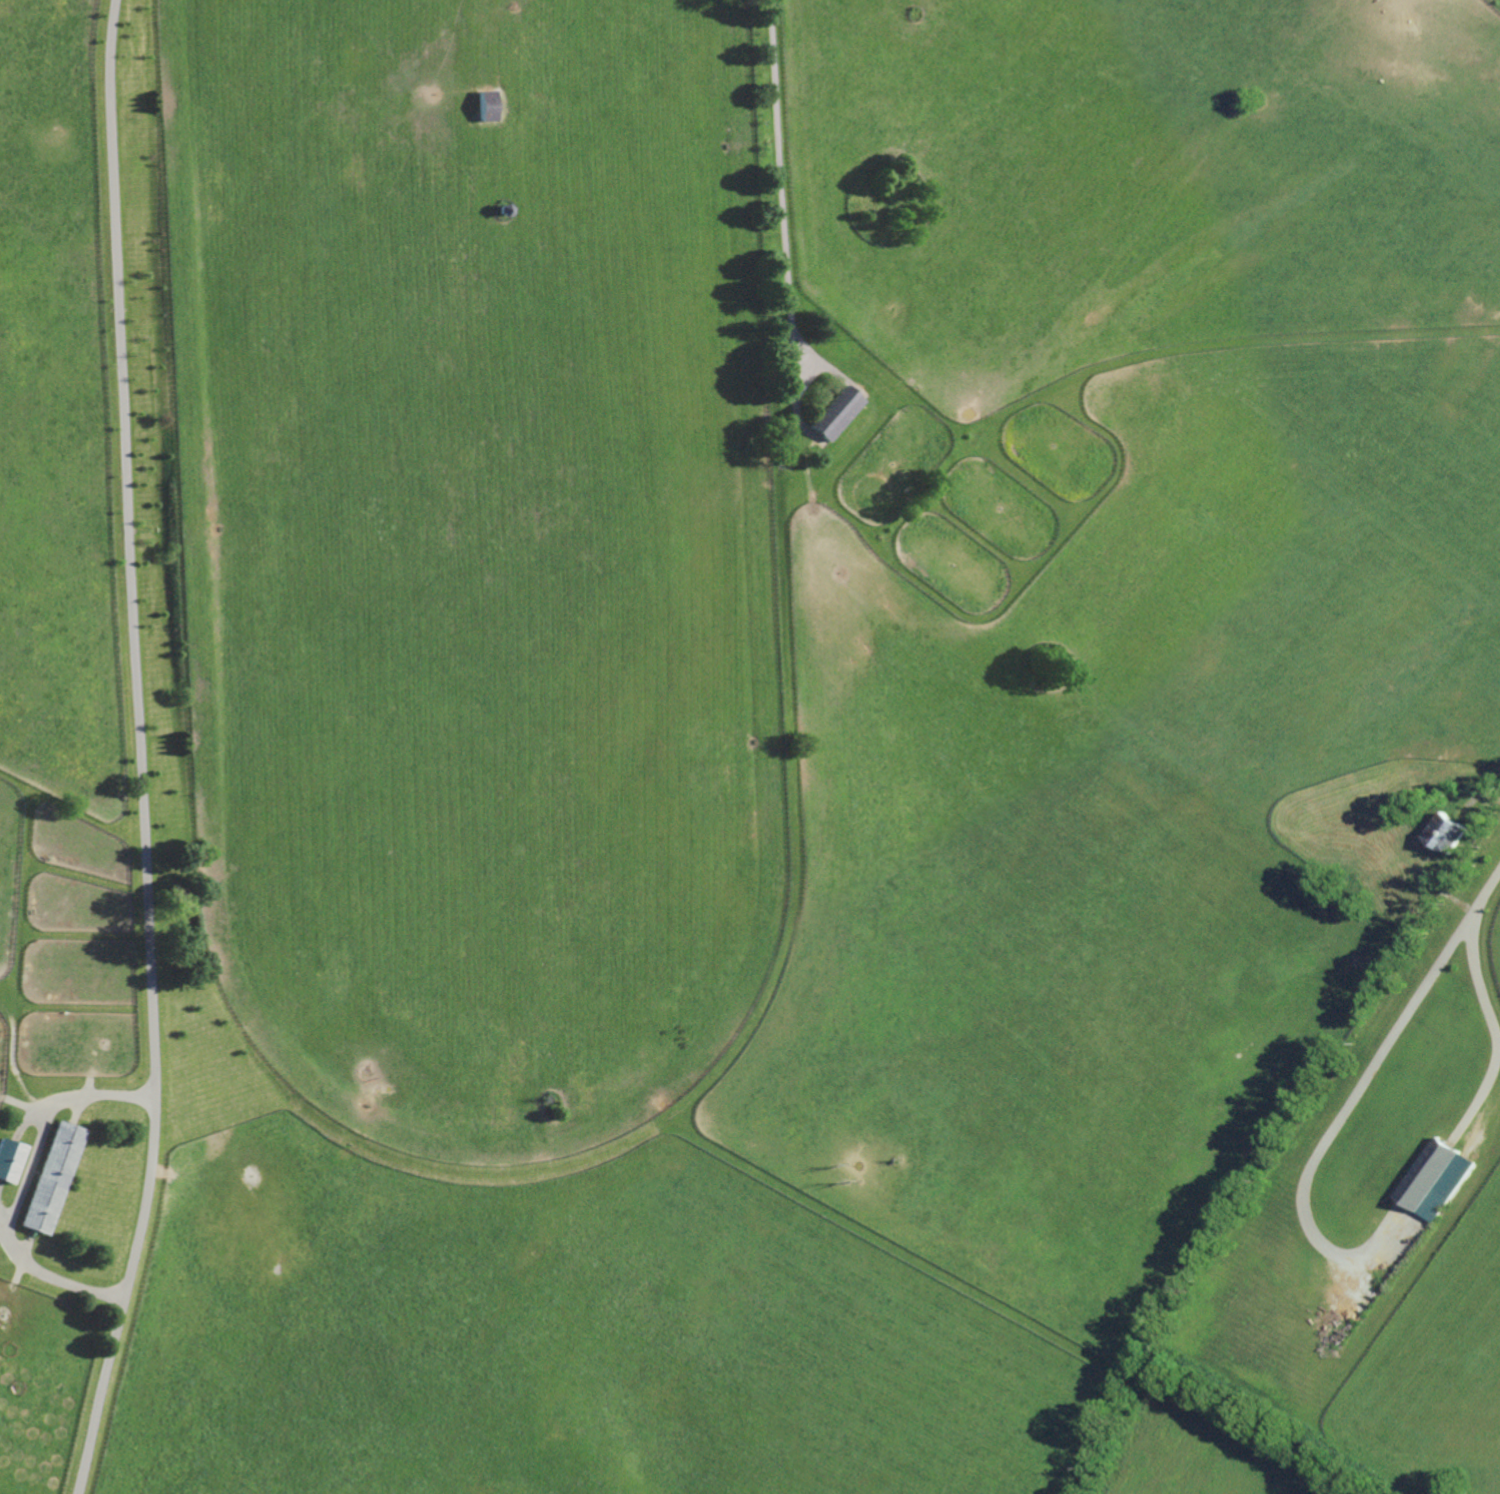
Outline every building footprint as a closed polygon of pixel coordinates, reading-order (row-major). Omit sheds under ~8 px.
[(479,121),(478,89),(494,89),(495,121),(479,121)] [(503,216),(497,211),(498,204),(505,202),(511,206),(509,213),(503,216)] [(861,401),(843,422),(825,443),(824,442),(805,426),(806,424),(840,384),(841,383),(860,400),(861,401)] [(1448,855),(1467,828),(1441,810),(1423,837),(1448,855)] [(49,1236),(37,1232),(31,1229),(20,1226),(59,1119),(70,1123),(76,1125),(88,1130),(49,1236)] [(1474,1161),(1436,1135),(1395,1197),(1433,1222),(1474,1161)] [(6,1182),(0,1180),(0,1145),(3,1137),(11,1140),(19,1143),(29,1147),(14,1185),(6,1182)]
